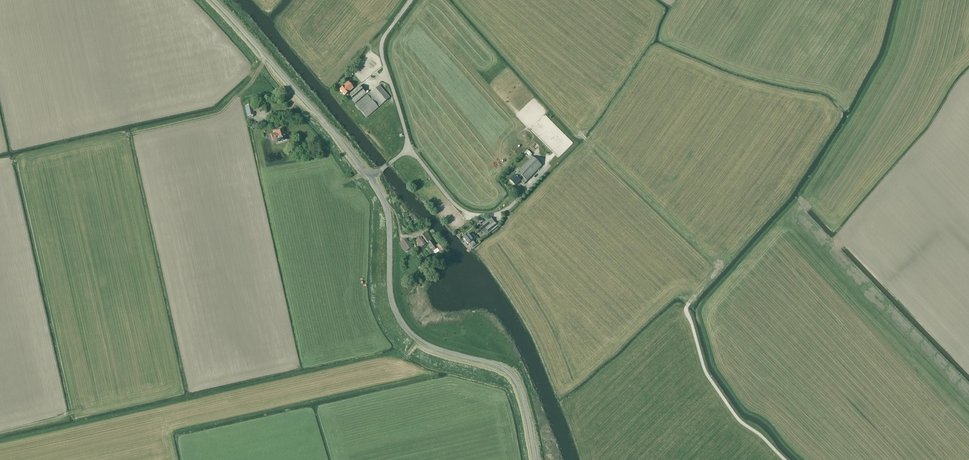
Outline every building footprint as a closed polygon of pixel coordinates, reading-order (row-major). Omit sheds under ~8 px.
[(348,82),(340,90),(345,95),(353,88),(348,82)] [(366,118),(389,98),(378,84),(370,91),(370,92),(355,105),(366,118)] [(366,94),(359,86),(348,95),(355,103),(366,94)] [(265,109),(263,102),(245,106),(247,117),(254,115),(253,112),(265,109)] [(266,124),(264,119),(250,123),(252,128),(266,124)] [(284,131),(283,127),(273,130),(274,133),(270,134),(272,142),(276,140),(277,143),(287,140),(285,132),(284,133),(284,131)] [(524,184),(542,166),(533,157),(518,172),(518,173),(516,176),(515,175),(510,180),(515,186),(520,180),(524,184)] [(498,226),(491,218),(489,220),(488,219),(480,226),(483,229),(484,228),(489,233),(498,226)] [(440,243),(436,246),(426,232),(420,236),(421,237),(415,241),(418,245),(416,246),(418,248),(419,247),(420,248),(426,244),(432,252),(432,251),(434,254),(439,250),(441,253),(445,250),(440,243)] [(473,234),(470,236),(468,234),(464,238),(469,244),(472,248),(476,244),(473,241),(476,238),(473,234)] [(405,239),(399,244),(405,252),(411,247),(405,239)]
